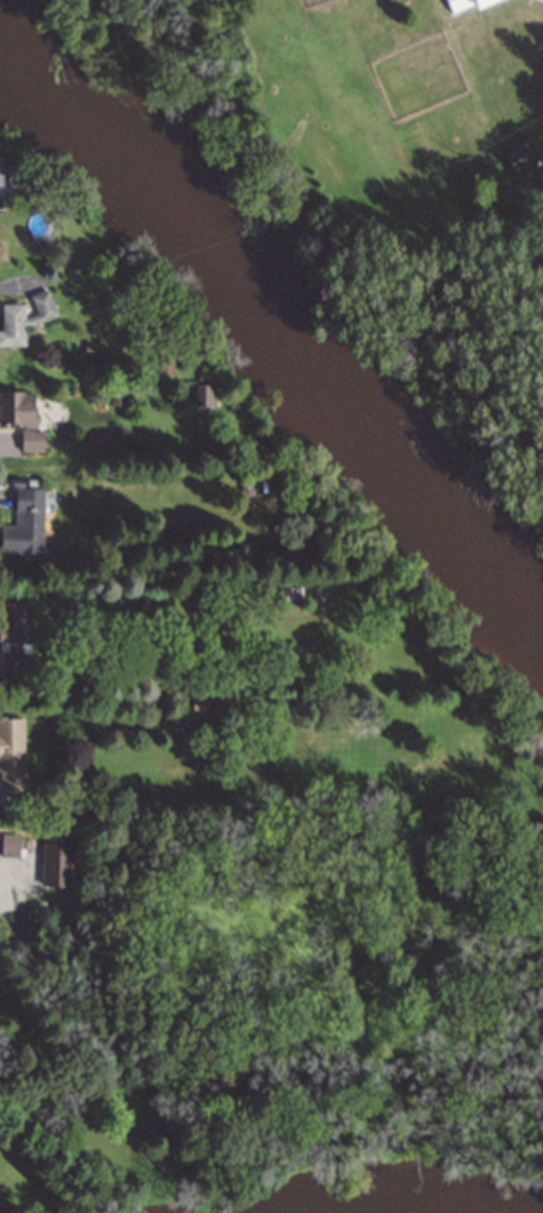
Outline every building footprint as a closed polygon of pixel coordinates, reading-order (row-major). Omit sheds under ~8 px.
[(452,17),(499,0),(446,0),(452,17)] [(515,176),(541,161),(529,140),(503,155),(515,176)] [(24,347),(25,329),(57,318),(48,292),(45,292),(29,298),(33,308),(33,316),(24,316),(24,305),(2,305),(1,330),(0,331),(0,347),(24,347)] [(195,406),(211,406),(211,388),(195,388),(195,406)] [(0,393),(0,428),(36,428),(36,393),(0,393)] [(22,450),(40,450),(40,433),(22,433),(22,450)] [(42,556),(43,490),(15,490),(15,527),(0,527),(0,538),(0,555),(42,556)] [(24,678),(25,605),(0,605),(0,678),(24,678)] [(0,720),(0,797),(25,797),(24,720),(0,720)] [(70,846),(41,846),(40,888),(70,889),(70,846)]
